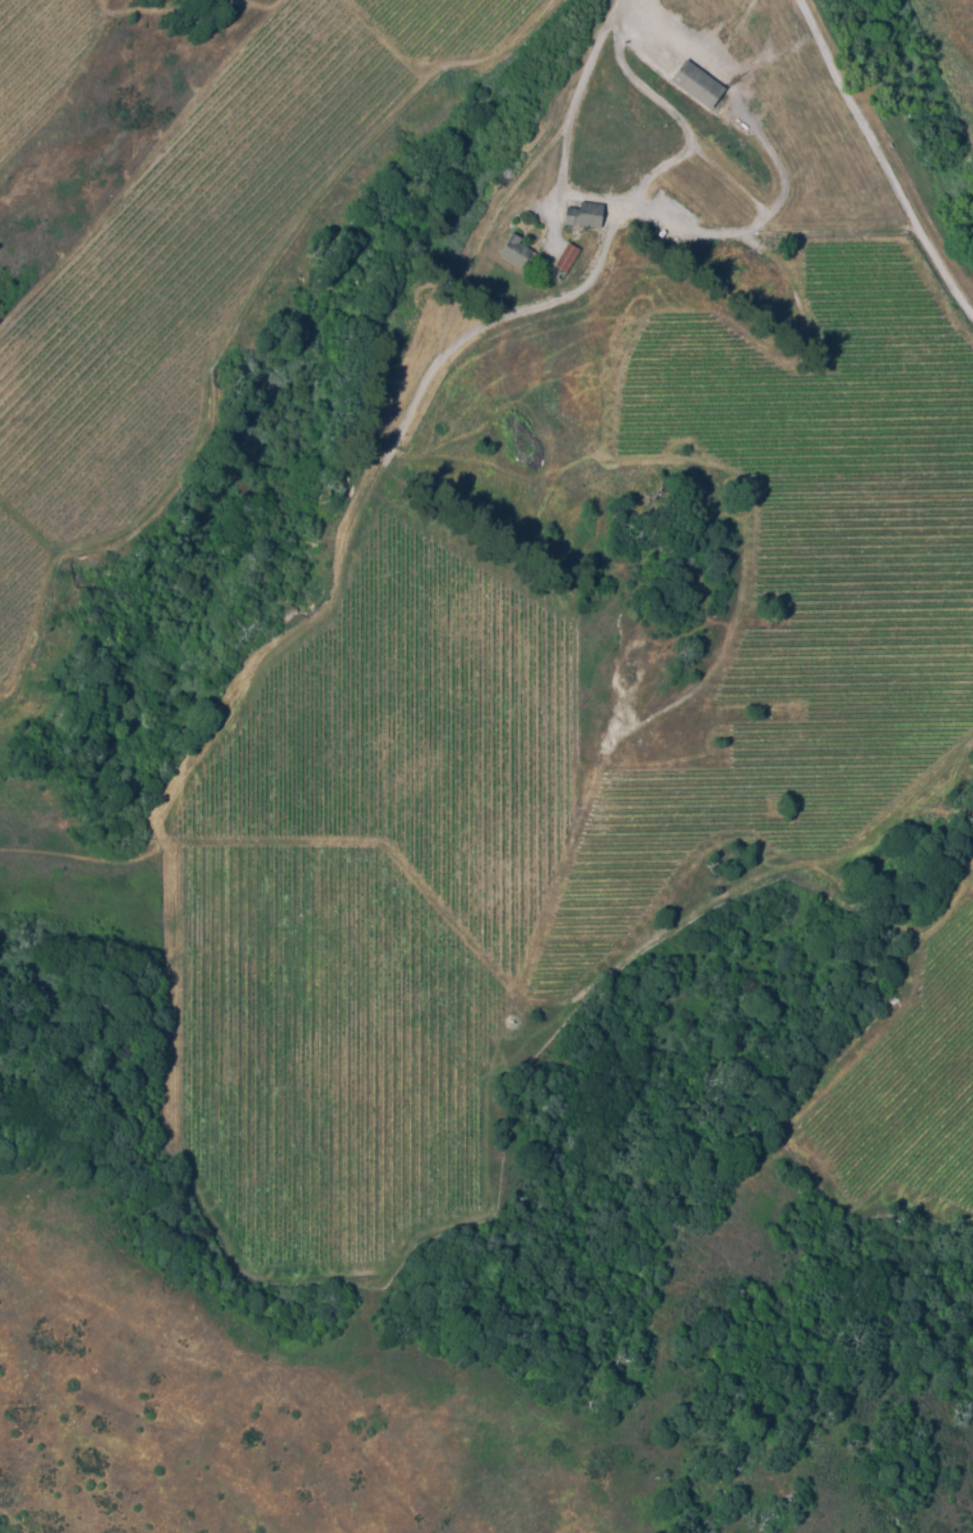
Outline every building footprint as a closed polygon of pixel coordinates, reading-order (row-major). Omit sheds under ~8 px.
[(681,62),(665,84),(707,115),(723,93),(681,62)] [(490,180),(502,163),(515,172),(503,190),(490,180)] [(577,207),(576,214),(561,212),(558,229),(596,234),(599,210),(577,207)] [(506,235),(492,260),(519,275),(528,260),(513,252),(518,242),(506,235)] [(563,247),(549,269),(562,277),(576,254),(563,247)]
